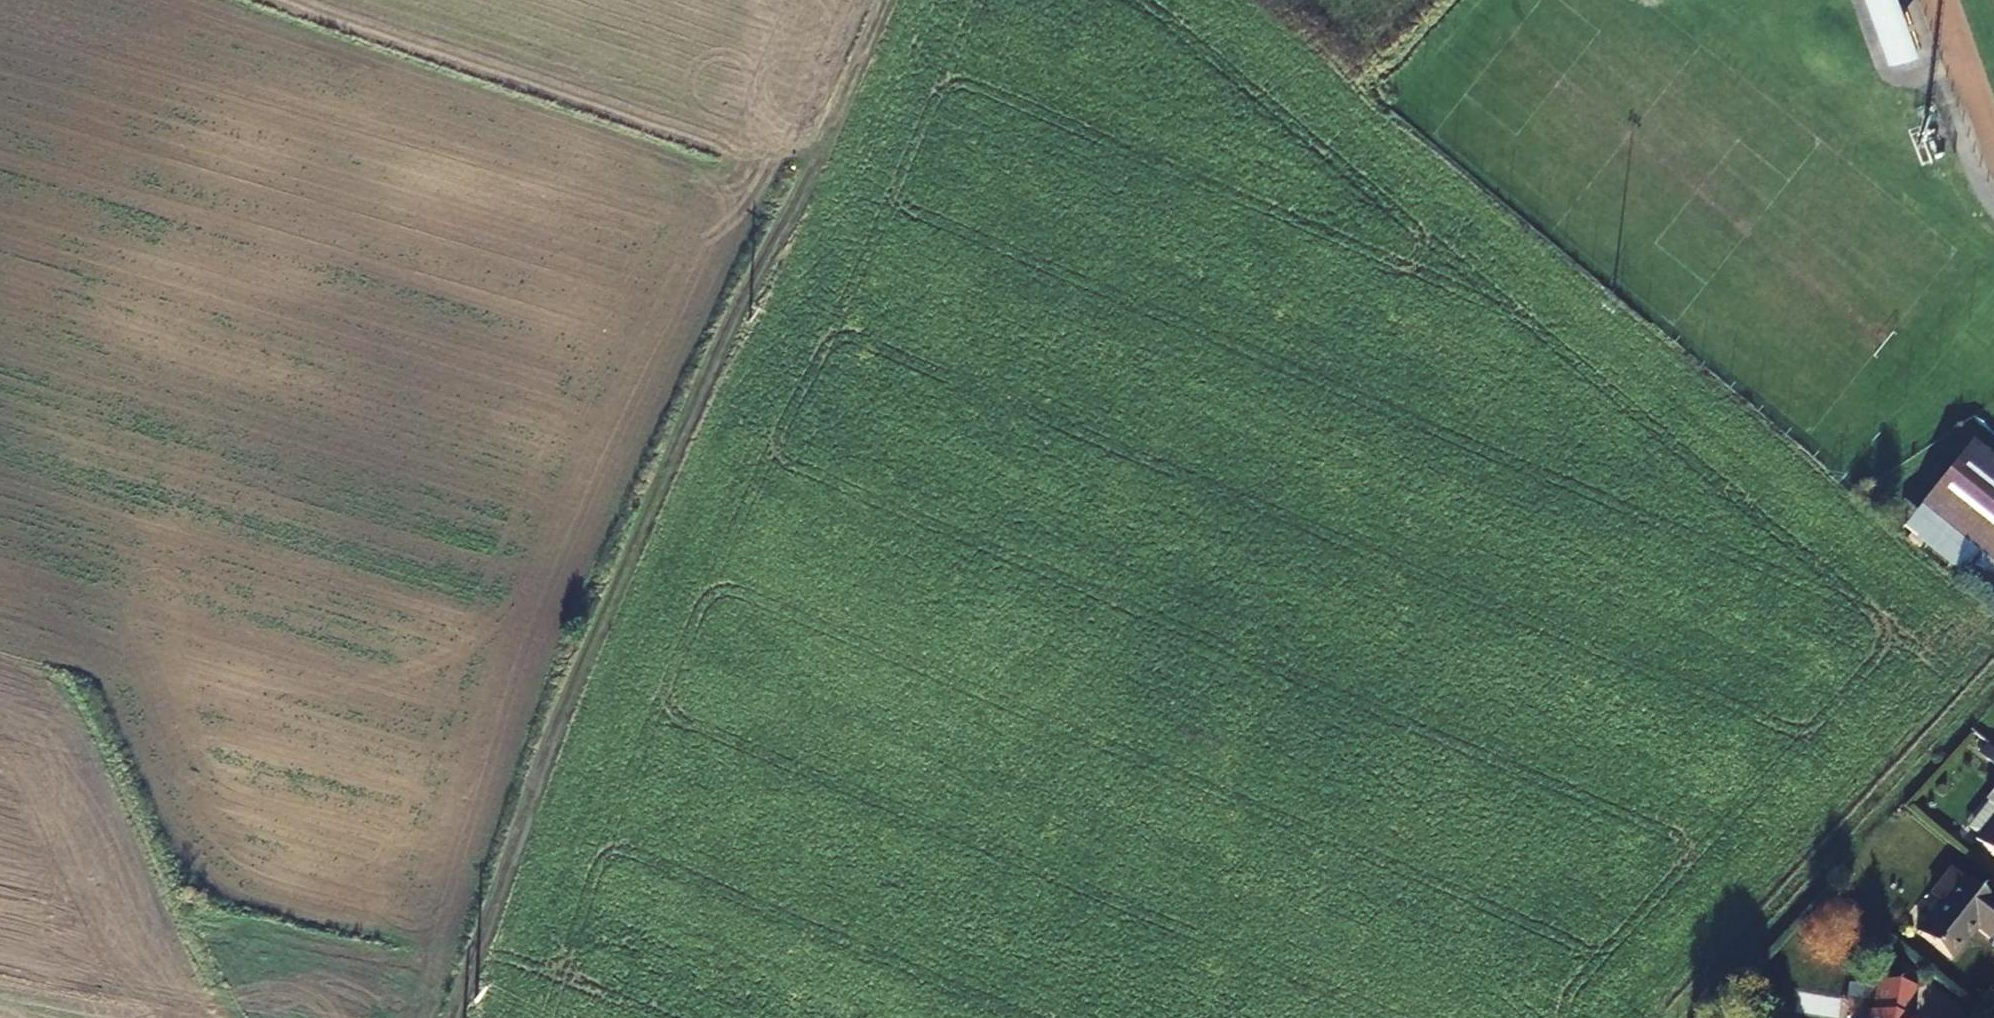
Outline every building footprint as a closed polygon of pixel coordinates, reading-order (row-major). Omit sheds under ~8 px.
[(1891,64),(1921,53),(1900,0),(1867,0),(1891,64)] [(1973,456),(1923,516),(1993,572),(1993,473),(1973,456)] [(1980,802),(1993,813),(1993,785),(1980,802)] [(1970,844),(1993,863),(1993,815),(1970,844)] [(1908,936),(1943,966),(1969,932),(1984,945),(1993,933),(1993,918),(1943,875),(1922,899),(1932,908),(1908,936)] [(1908,987),(1874,986),(1874,1015),(1869,1014),(1869,1017),(1908,1017),(1908,987)]
